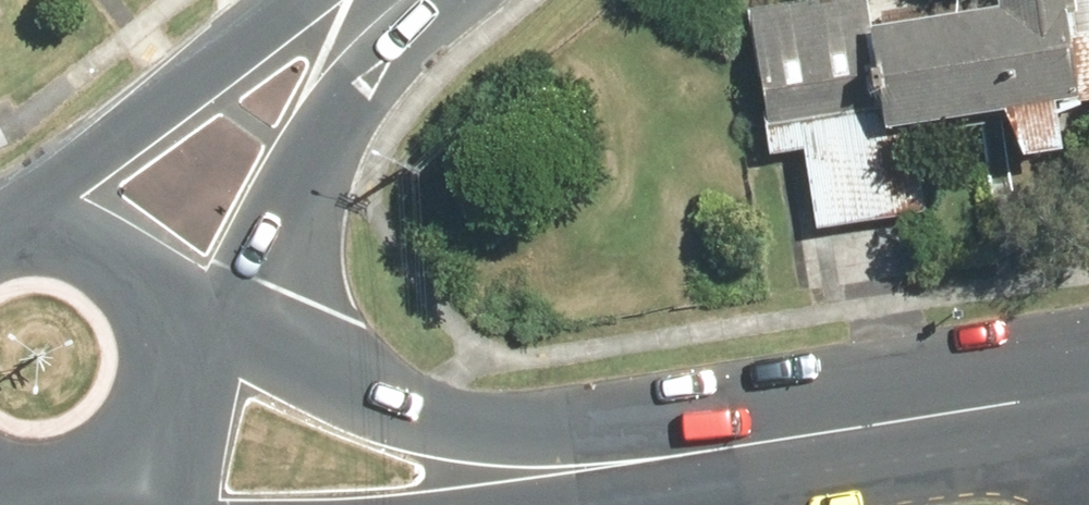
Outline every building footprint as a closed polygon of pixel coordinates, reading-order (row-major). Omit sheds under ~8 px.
[(802,224),(899,212),(889,131),(1088,106),(1088,0),(1016,0),(1018,13),(832,36),(827,0),(750,0),(743,1),(761,149),(792,145),(802,224)]
